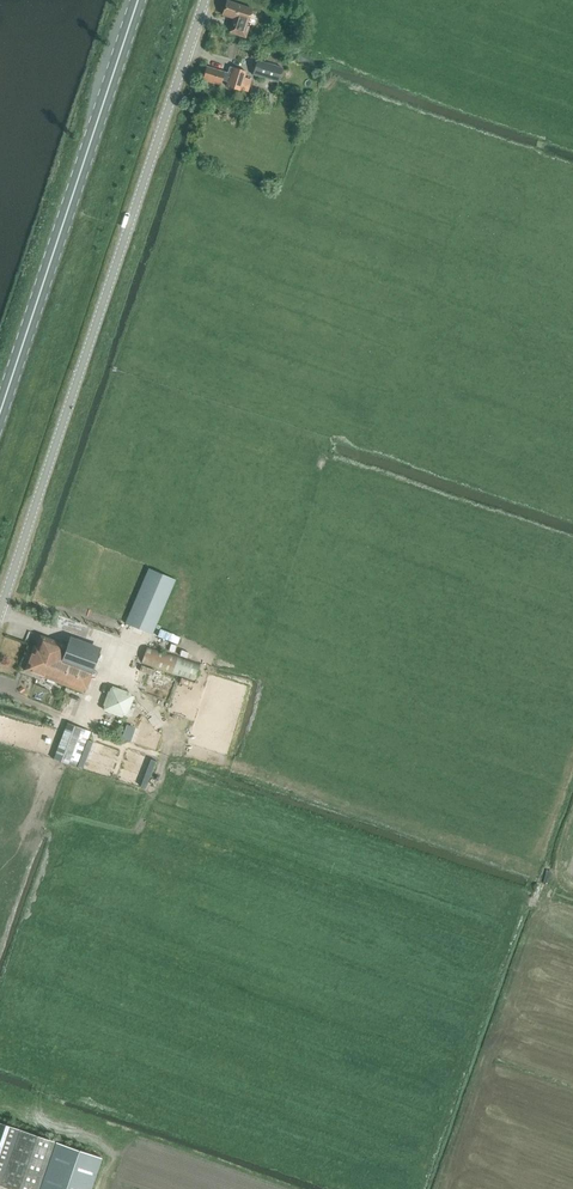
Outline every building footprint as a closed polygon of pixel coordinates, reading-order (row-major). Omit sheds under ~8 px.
[(229,32),(246,38),(253,9),(227,1),(222,15),(233,19),(229,32)] [(265,40),(274,43),(278,31),(268,28),(265,40)] [(253,75),(279,83),(283,70),(258,61),(253,75)] [(227,87),(241,91),(241,90),(248,92),(252,81),(245,78),(247,72),(230,67),(228,74),(207,67),(203,79),(221,85),(222,80),(228,82),(227,87)] [(149,570),(126,623),(152,634),(175,580),(149,570)] [(24,670),(84,692),(102,648),(70,637),(67,643),(43,634),(38,647),(34,645),(24,670)] [(200,664),(148,646),(142,663),(195,681),(200,664)] [(112,686),(103,710),(126,718),(135,695),(112,686)] [(53,759),(78,768),(91,732),(68,723),(53,759)] [(7,1188),(40,1188),(56,1142),(0,1123),(0,1186),(7,1188)] [(57,1142),(40,1188),(90,1188),(101,1157),(57,1142)]
